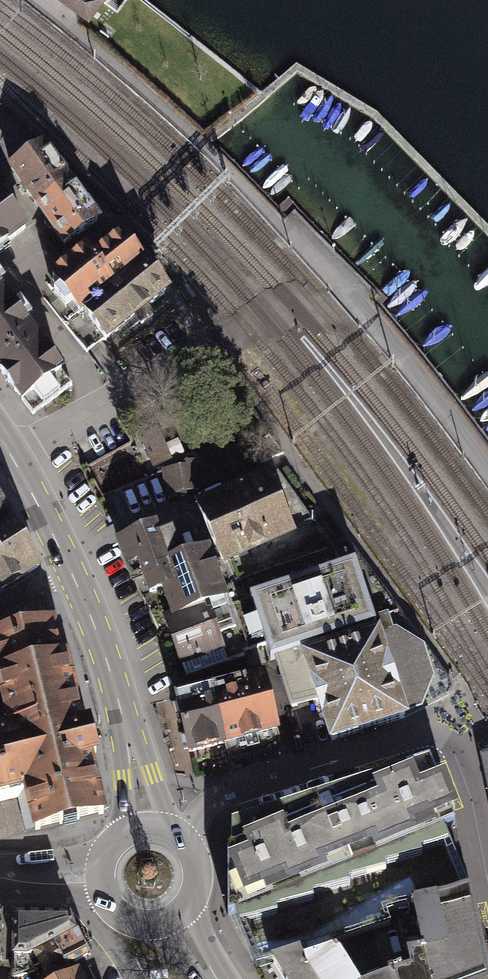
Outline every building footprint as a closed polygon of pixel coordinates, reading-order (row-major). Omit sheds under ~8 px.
[(87,15),(97,0),(66,0),(87,15)] [(48,144),(10,171),(66,250),(105,223),(48,144)] [(30,231),(0,191),(0,253),(30,231)] [(91,249),(52,279),(78,313),(146,261),(126,235),(97,257),(91,249)] [(104,342),(109,348),(176,297),(146,261),(78,313),(65,323),(89,354),(104,342)] [(76,386),(0,283),(0,375),(32,418),(76,386)] [(139,433),(153,467),(172,459),(158,425),(139,433)] [(179,465),(161,467),(165,498),(183,496),(182,491),(200,489),(196,458),(179,460),(179,465)] [(266,470),(194,501),(221,560),(224,564),(227,563),(235,582),(240,581),(246,594),(249,593),(340,563),(334,548),(312,519),(295,525),(266,470)] [(39,565),(0,502),(0,589),(39,565)] [(154,522),(112,538),(123,568),(134,564),(146,594),(159,589),(167,611),(170,618),(228,596),(215,561),(208,543),(179,554),(170,528),(158,533),(154,522)] [(340,563),(249,593),(266,644),(271,658),(274,657),(289,707),(317,700),(329,740),(411,716),(449,696),(453,693),(455,688),(453,683),(451,678),(425,645),(396,628),(393,629),(388,612),(375,616),(355,558),(340,563)] [(161,614),(184,677),(244,656),(243,651),(266,644),(249,593),(246,594),(240,581),(235,582),(227,563),(224,564),(221,560),(215,561),(228,596),(170,618),(167,611),(161,614)] [(0,721),(0,793),(19,788),(31,829),(105,811),(66,649),(62,650),(53,615),(0,628),(0,713),(2,721),(0,721)] [(265,670),(211,683),(226,743),(229,758),(276,746),(281,738),(265,670)] [(211,683),(173,693),(187,752),(226,743),(211,683)] [(418,773),(228,853),(227,917),(235,914),(256,968),(273,961),(330,944),(390,925),(386,911),(399,908),(470,893),(444,829),(454,825),(432,767),(418,773)] [(479,936),(470,893),(399,908),(410,972),(391,978),(487,978),(479,936)] [(67,917),(14,915),(13,954),(26,953),(33,950),(44,974),(87,953),(75,929),(73,930),(67,917)] [(330,944),(273,961),(284,978),(351,978),(330,944)] [(81,971),(63,978),(85,978),(81,971)]
